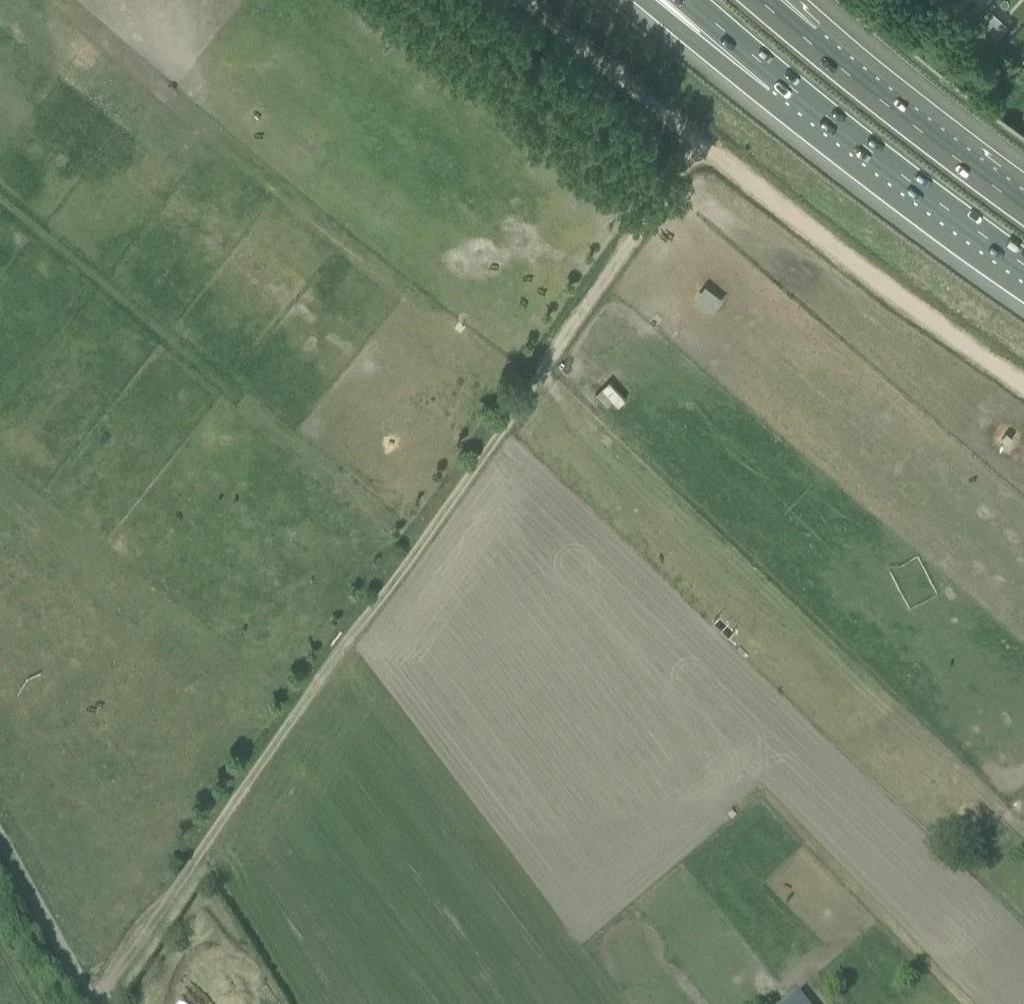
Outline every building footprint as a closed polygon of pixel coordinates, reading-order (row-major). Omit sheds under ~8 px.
[(989,9),(978,21),(996,37),(1007,25),(989,9)]
